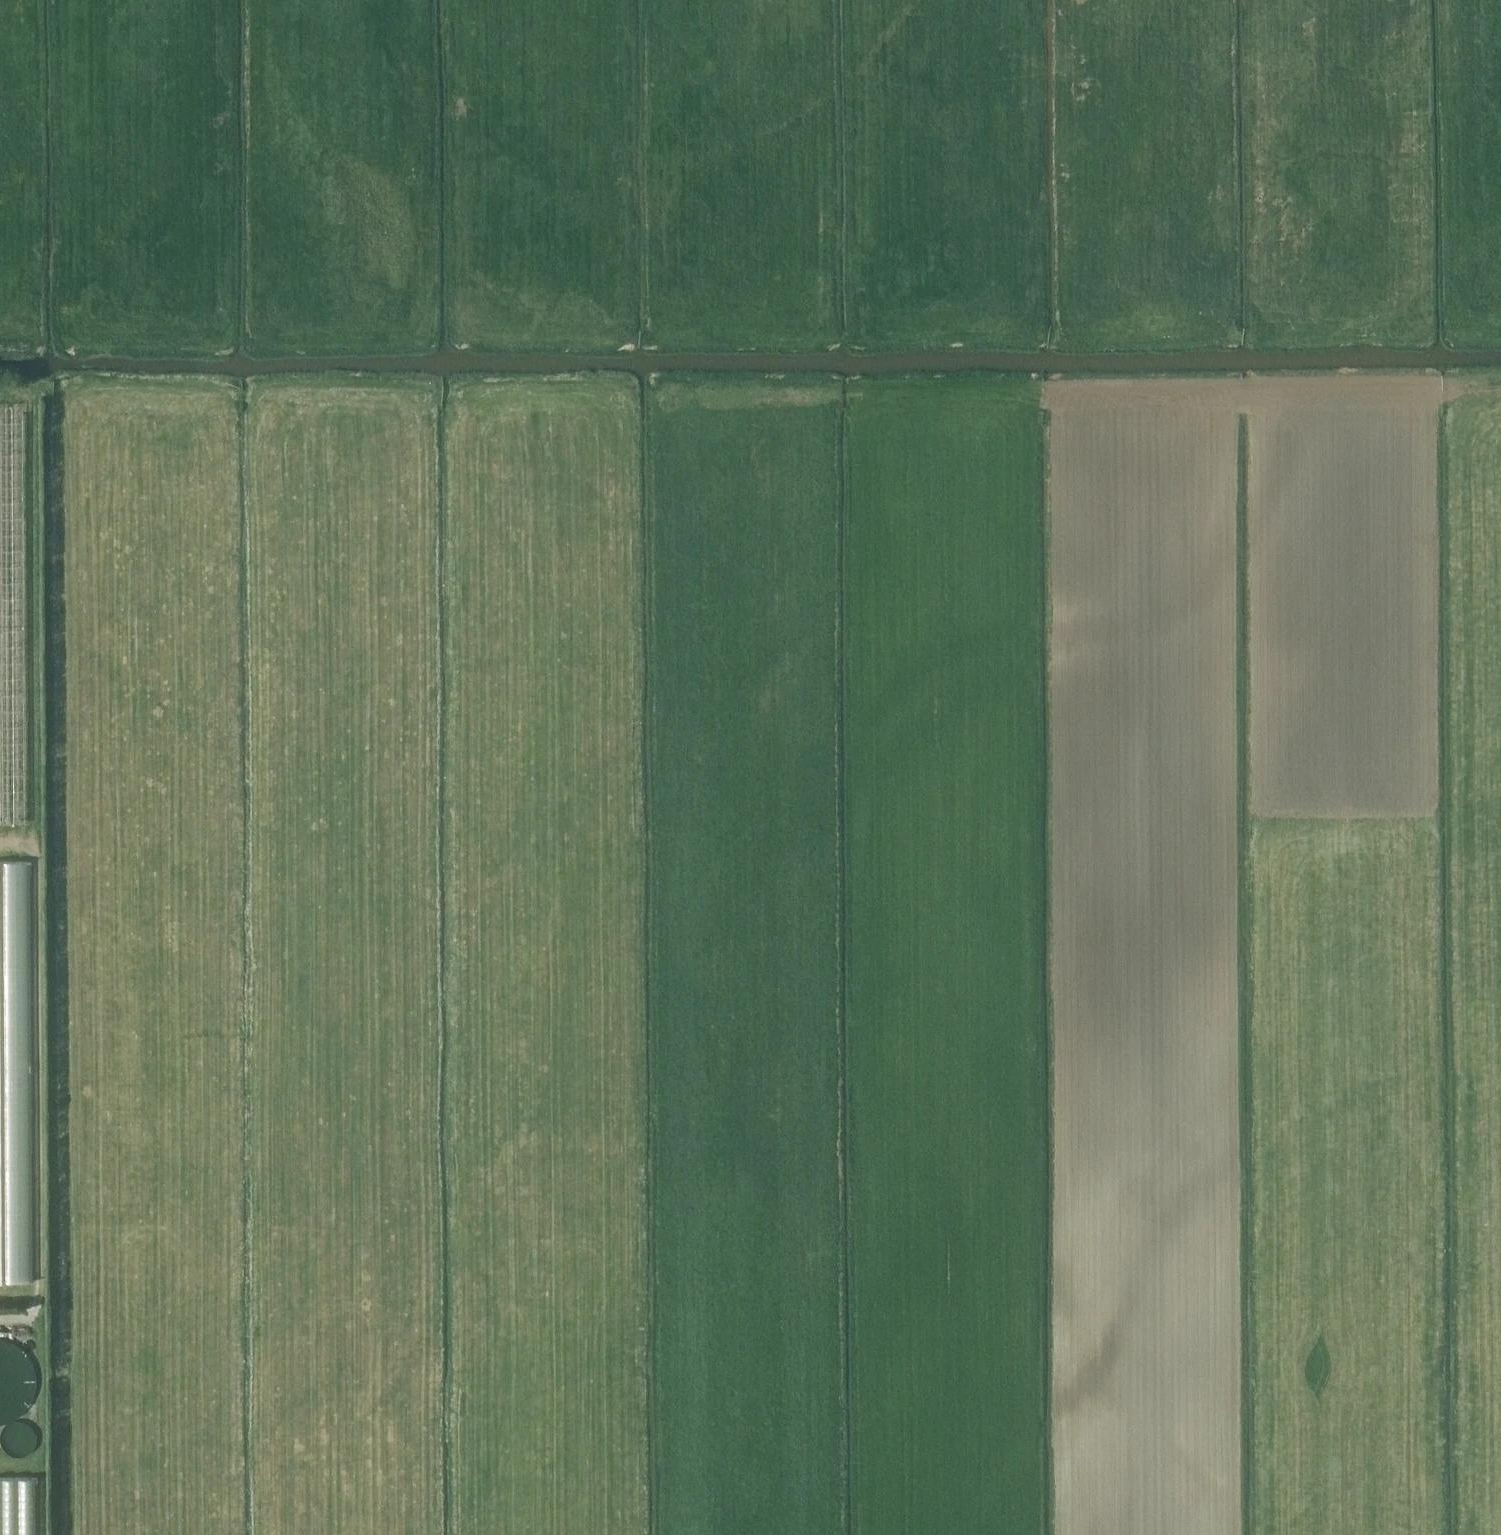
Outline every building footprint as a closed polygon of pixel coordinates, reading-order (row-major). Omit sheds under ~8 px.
[(31,860),(0,860),(0,894),(31,894),(31,860)] [(33,1278),(32,1225),(26,1225),(19,1243),(18,1225),(0,1218),(0,1279),(33,1278)] [(1,1522),(5,1534),(17,1534),(17,1523),(26,1523),(31,1534),(35,1534),(36,1475),(0,1475),(0,1534),(1,1534),(1,1522)]
